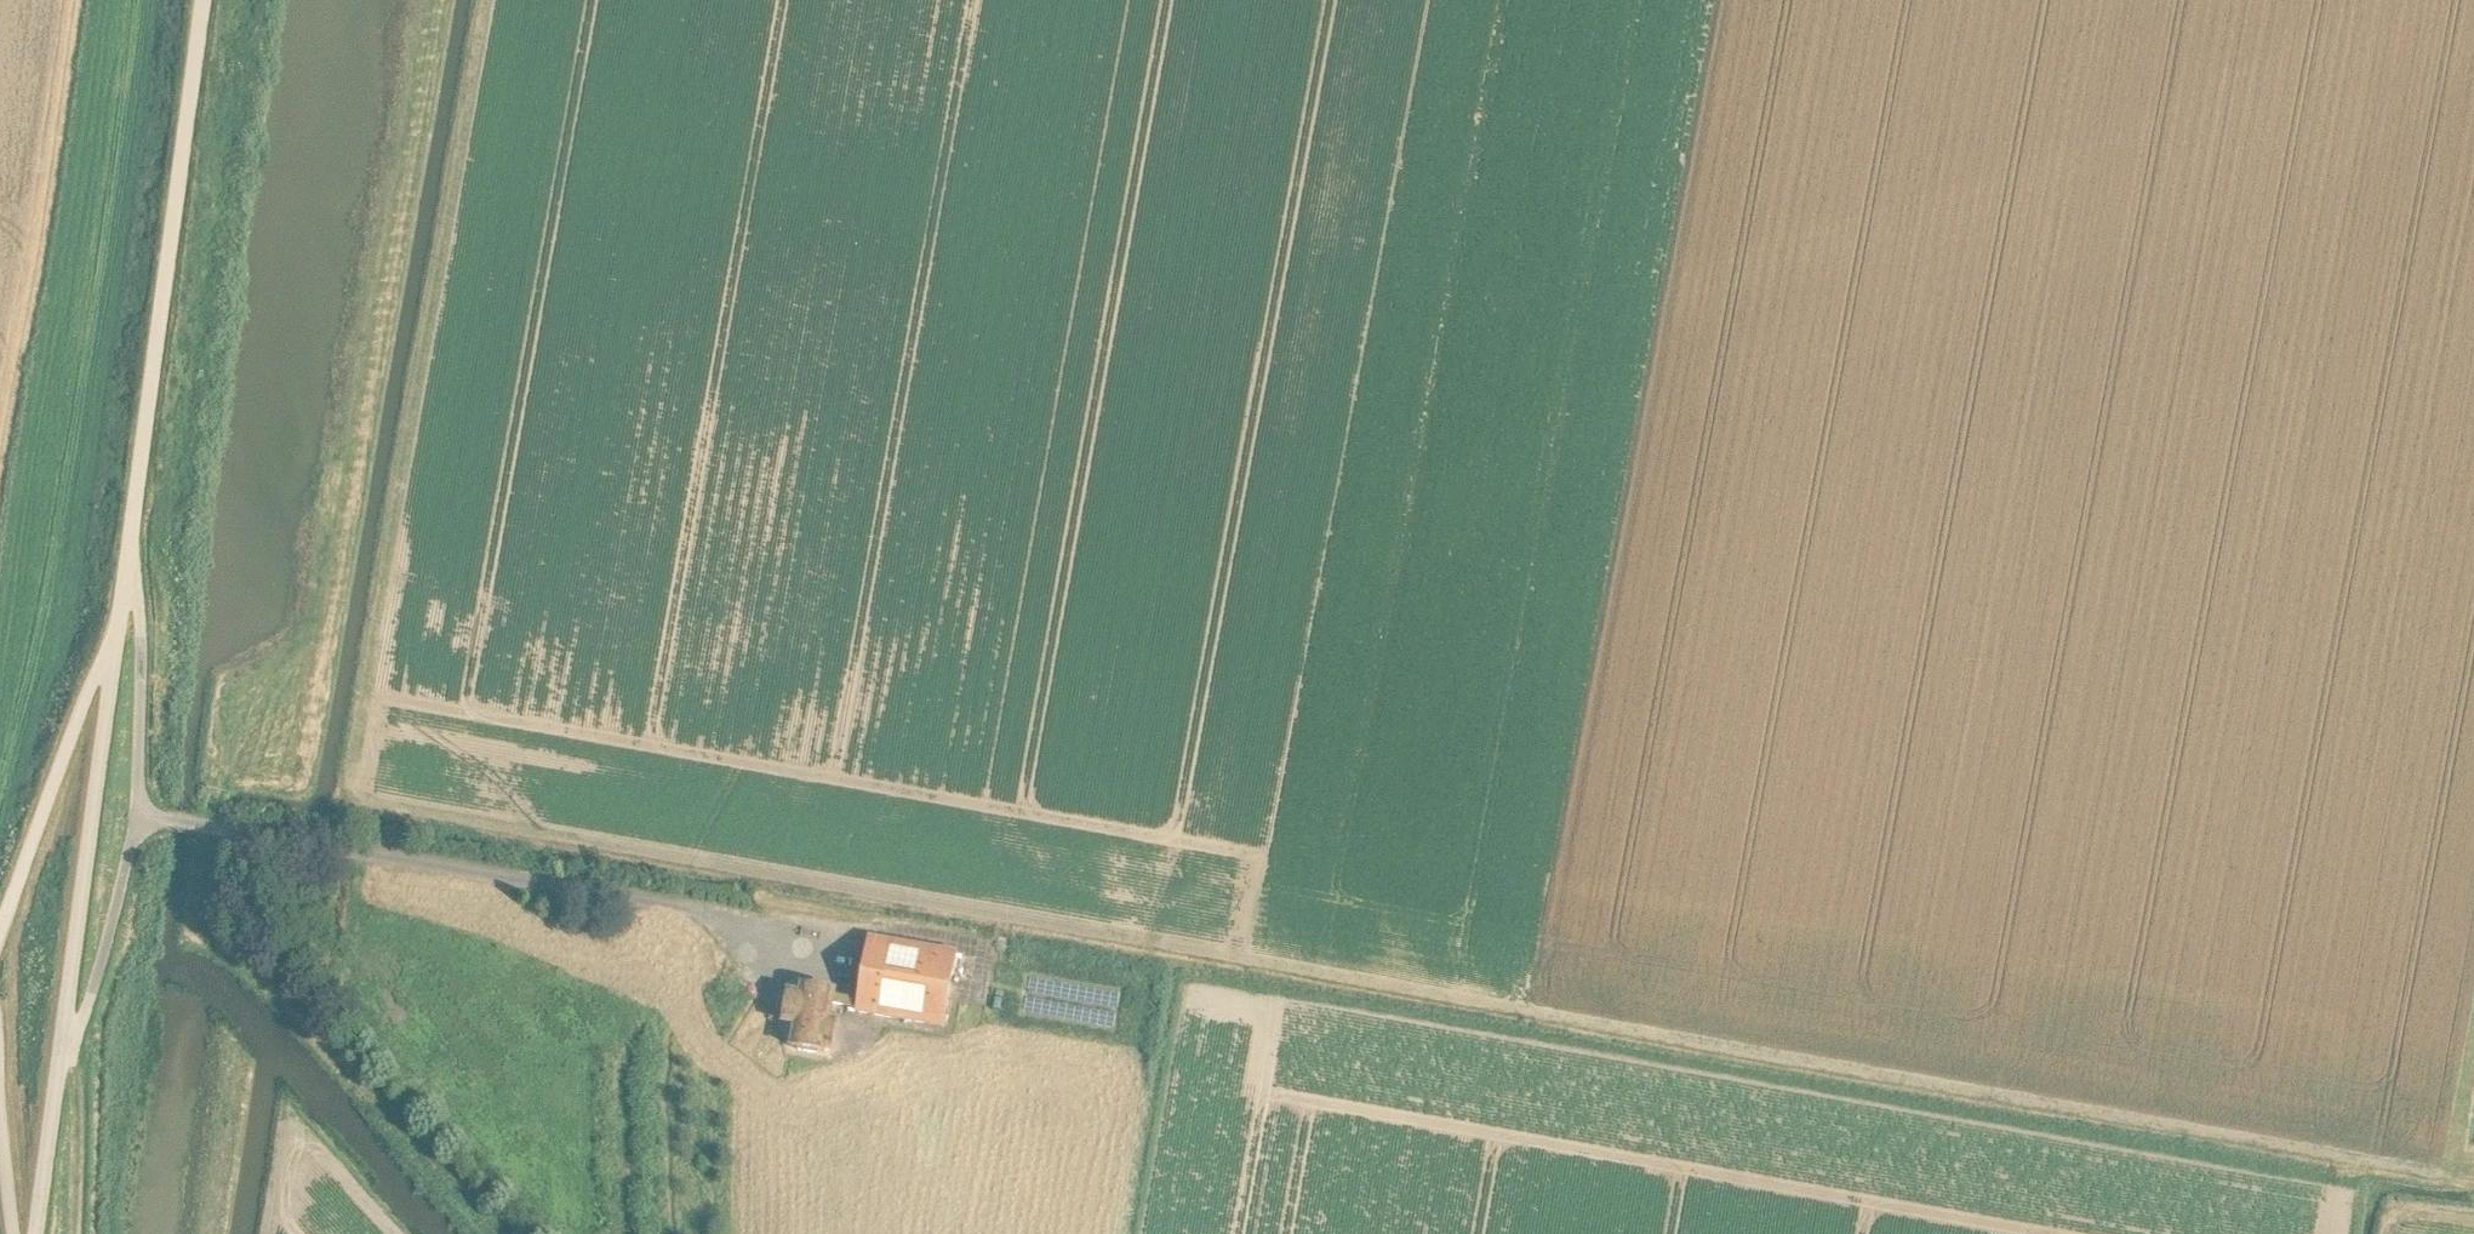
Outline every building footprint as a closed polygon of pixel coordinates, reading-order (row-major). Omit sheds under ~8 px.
[(944,1026),(956,954),(871,939),(860,999),(859,1008),(858,1011),(944,1026)] [(859,1008),(860,999),(835,995),(836,991),(800,984),(798,992),(787,990),(780,1024),(792,1026),(788,1048),(825,1055),(825,1051),(832,1052),(836,1022),(831,1020),(834,1003),(859,1008)]
